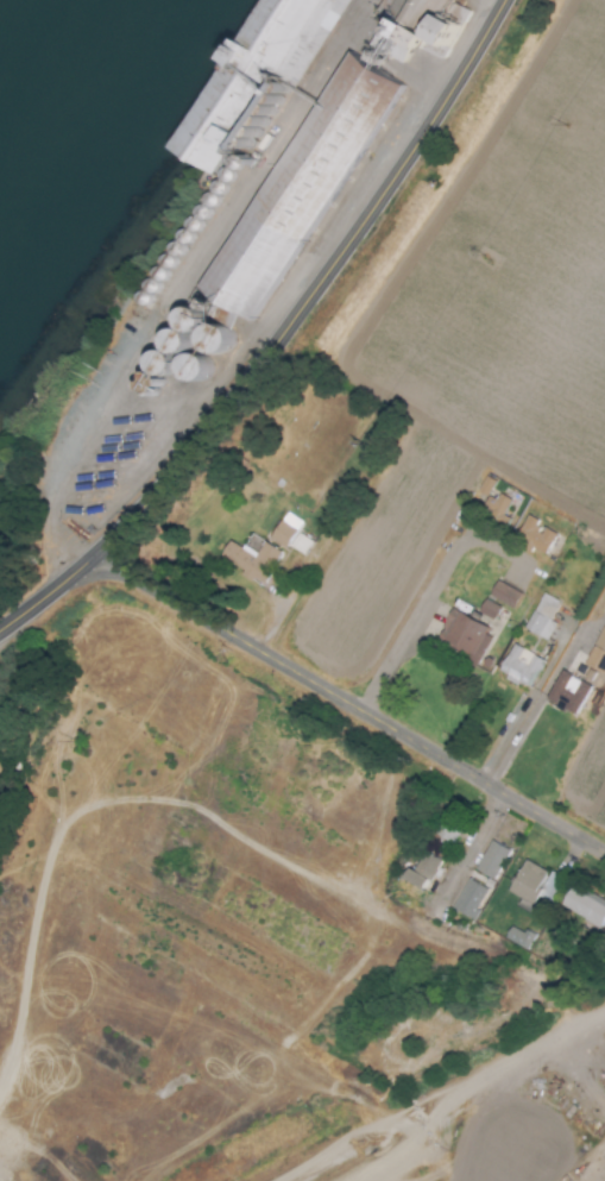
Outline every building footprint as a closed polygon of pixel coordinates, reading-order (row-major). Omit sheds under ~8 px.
[(249,26),(241,41),(254,47),(251,52),(228,40),(171,156),(219,180),(265,88),(279,95),(284,85),(299,93),(345,0),(267,0),(253,28),(249,26)] [(485,496),(494,481),(485,476),(476,491),(485,496)] [(487,496),(479,512),(500,523),(512,501),(498,493),(495,500),(487,496)] [(305,555),(311,541),(296,534),(302,521),(282,512),(270,540),(305,555)] [(530,549),(531,548),(543,555),(555,533),(526,517),(513,540),(530,549)] [(262,543),(256,555),(226,541),(218,557),(242,568),(239,576),(262,586),(278,551),(262,543)] [(487,595),(511,609),(520,593),(497,579),(487,595)] [(546,640),(553,623),(550,622),(558,601),(540,593),(524,630),(546,640)] [(491,620),(499,607),(484,599),(477,612),(491,620)] [(450,609),(433,642),(476,664),(493,631),(450,609)] [(583,665),(604,676),(604,674),(604,621),(583,665)] [(541,658),(509,646),(498,676),(530,688),(541,658)] [(576,715),(588,684),(557,672),(545,703),(576,715)] [(452,815),(435,844),(454,855),(472,825),(452,815)] [(498,842),(481,873),(500,884),(518,853),(498,842)] [(409,882),(433,896),(449,863),(430,853),(422,871),(417,868),(409,882)] [(532,860),(557,875),(536,916),(519,907),(524,899),(513,893),(532,860)] [(473,879),(497,892),(479,924),(455,911),(473,879)] [(565,912),(604,935),(604,905),(578,890),(565,912)] [(517,929),(511,941),(529,951),(535,938),(517,929)]
